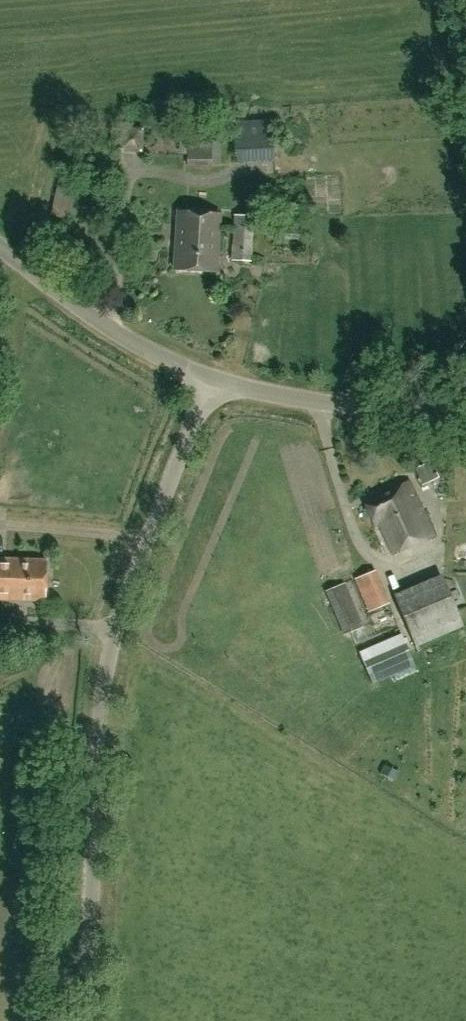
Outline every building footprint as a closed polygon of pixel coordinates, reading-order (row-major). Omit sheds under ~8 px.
[(274,161),(271,119),(234,121),(237,163),(274,161)] [(142,152),(142,128),(120,128),(120,152),(142,152)] [(188,149),(188,166),(212,166),(212,145),(212,142),(188,141),(188,149)] [(60,177),(51,216),(70,220),(78,181),(60,177)] [(175,269),(216,271),(220,215),(178,212),(175,269)] [(253,217),(234,216),(232,260),(251,261),(253,217)] [(429,461),(414,467),(422,484),(440,476),(437,472),(434,473),(429,461)] [(378,521),(392,550),(433,533),(407,479),(364,503),(374,523),(378,521)] [(47,558),(6,557),(6,570),(4,570),(3,597),(46,598),(47,558)] [(376,568),(354,578),(368,611),(390,602),(376,568)] [(345,634),(363,626),(344,582),(326,590),(345,634)] [(401,632),(359,650),(373,684),(416,665),(401,632)]
